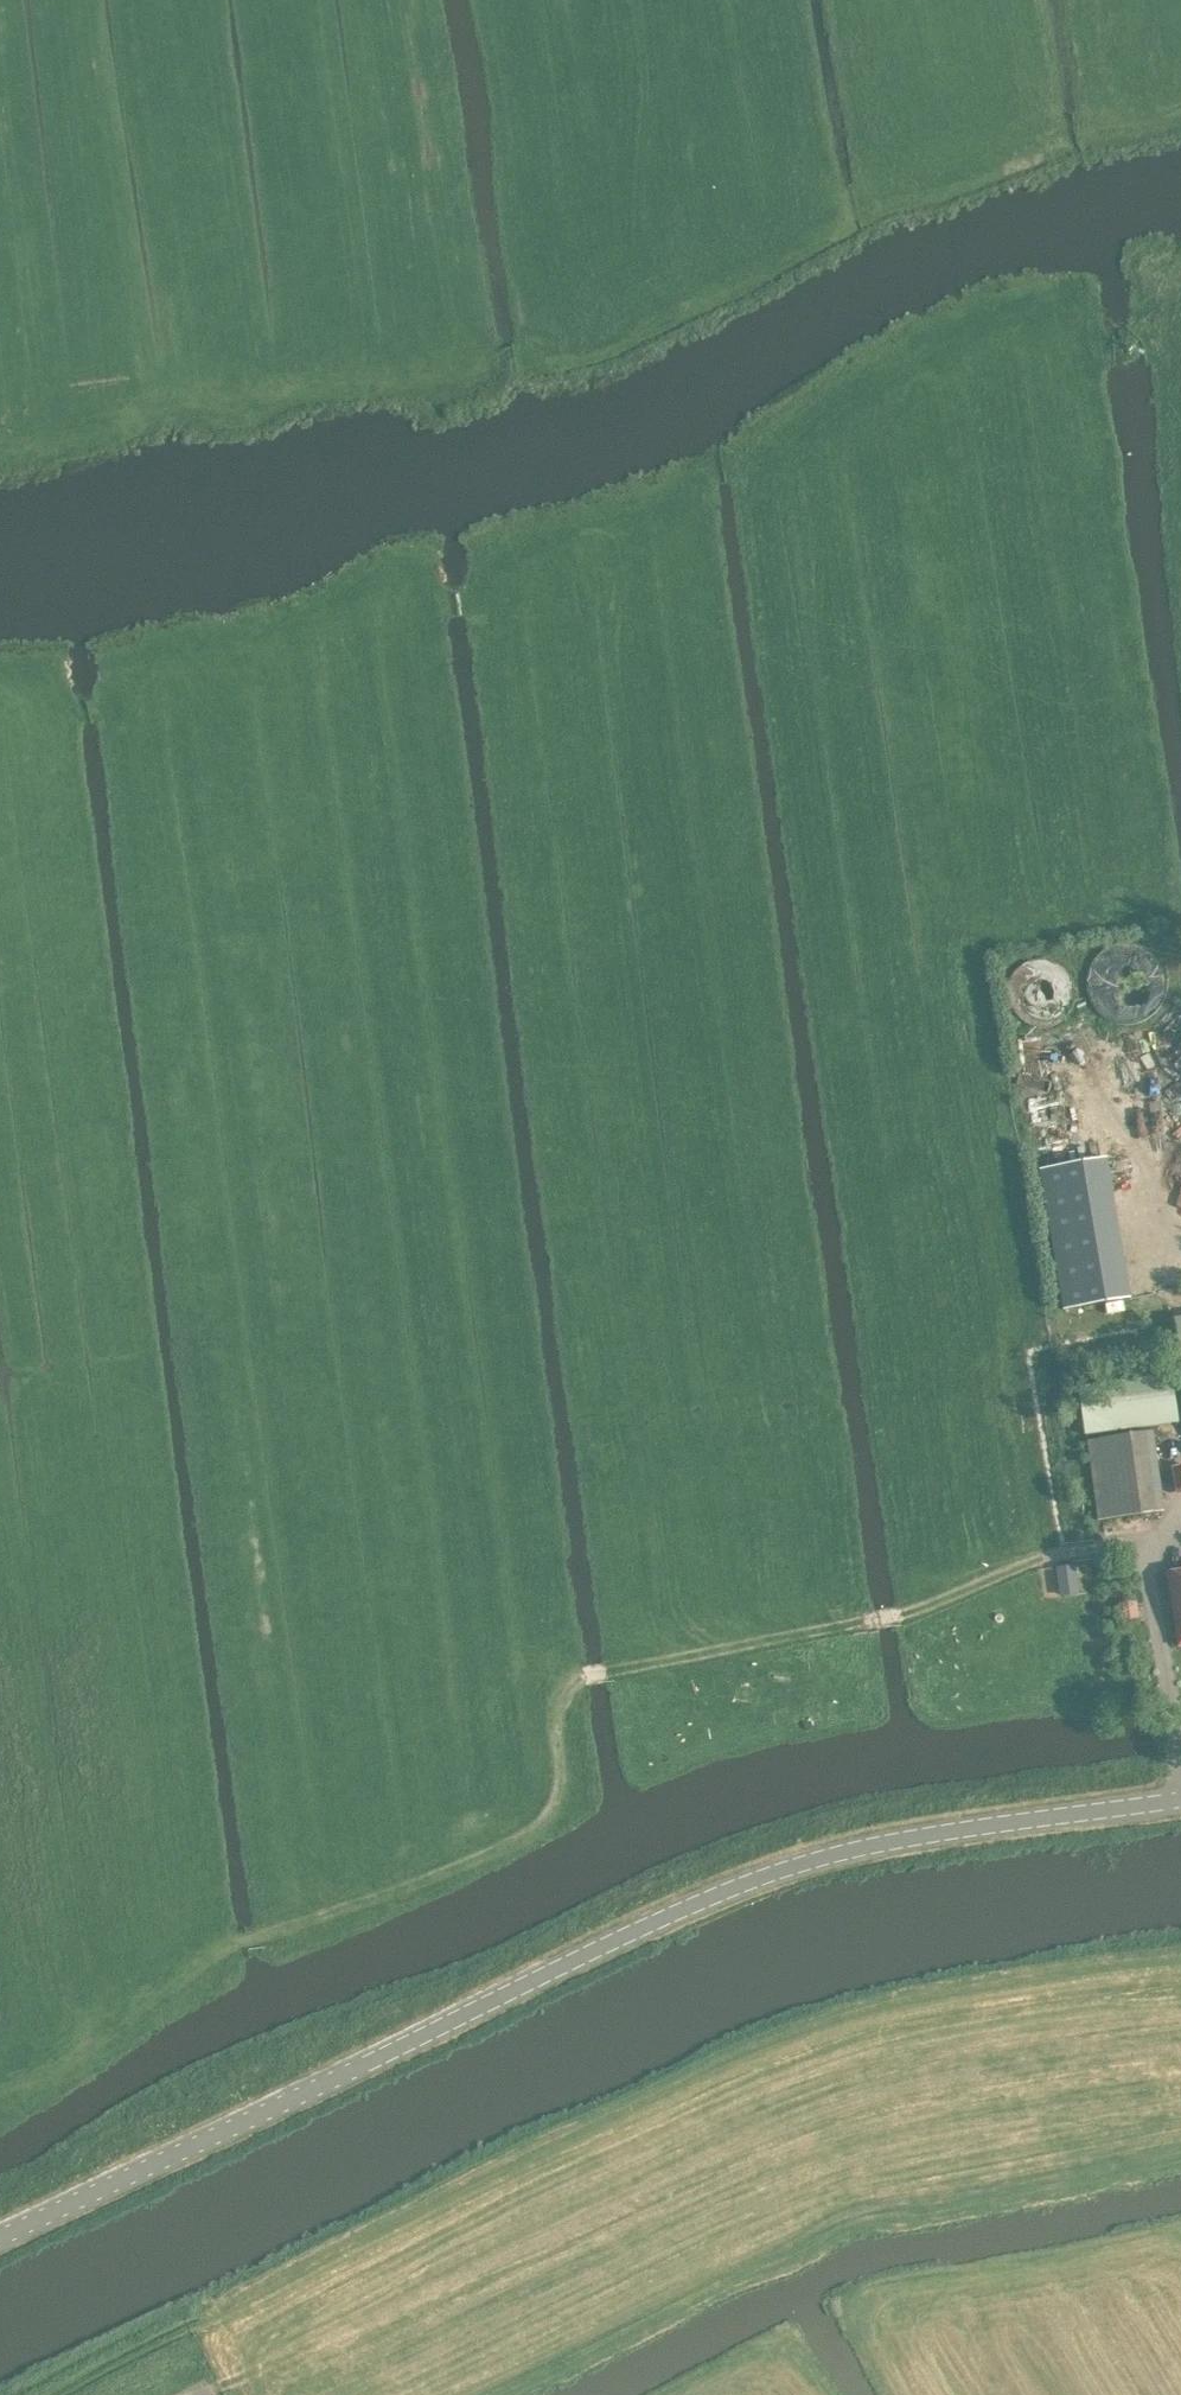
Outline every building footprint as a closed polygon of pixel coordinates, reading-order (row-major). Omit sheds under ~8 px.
[(1106,1013),(1164,1002),(1152,943),(1119,949),(1121,960),(1096,965),(1106,1013)] [(1105,1157),(1040,1168),(1065,1308),(1130,1297),(1105,1157)] [(1083,1433),(1177,1420),(1171,1372),(1077,1385),(1083,1433)] [(1151,1430),(1094,1438),(1102,1495),(1159,1487),(1151,1430)] [(1170,1602),(1171,1612),(1177,1644),(1180,1644),(1180,1567),(1165,1568),(1170,1602)] [(1121,1602),(1122,1620),(1138,1618),(1136,1601),(1121,1602)]
